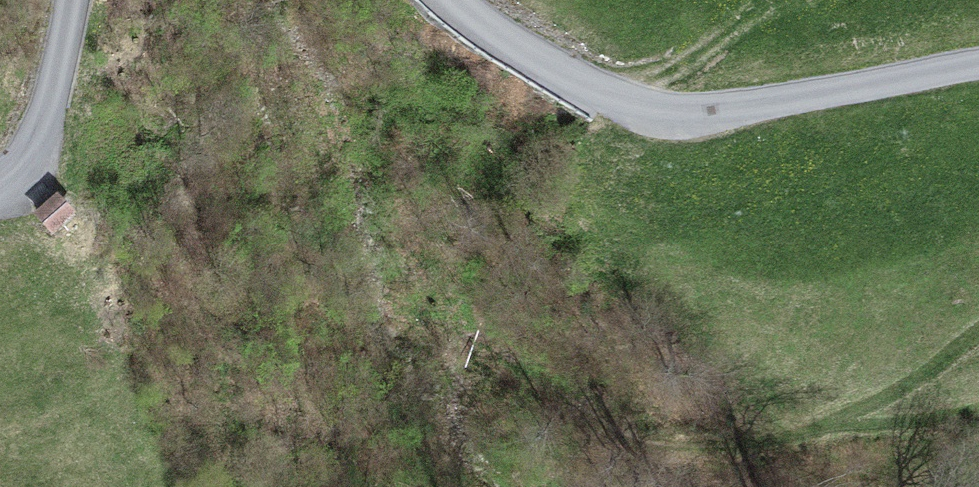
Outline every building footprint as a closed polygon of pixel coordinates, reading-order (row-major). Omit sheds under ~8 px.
[(52,228),(71,212),(58,197),(39,213),(52,228)]
